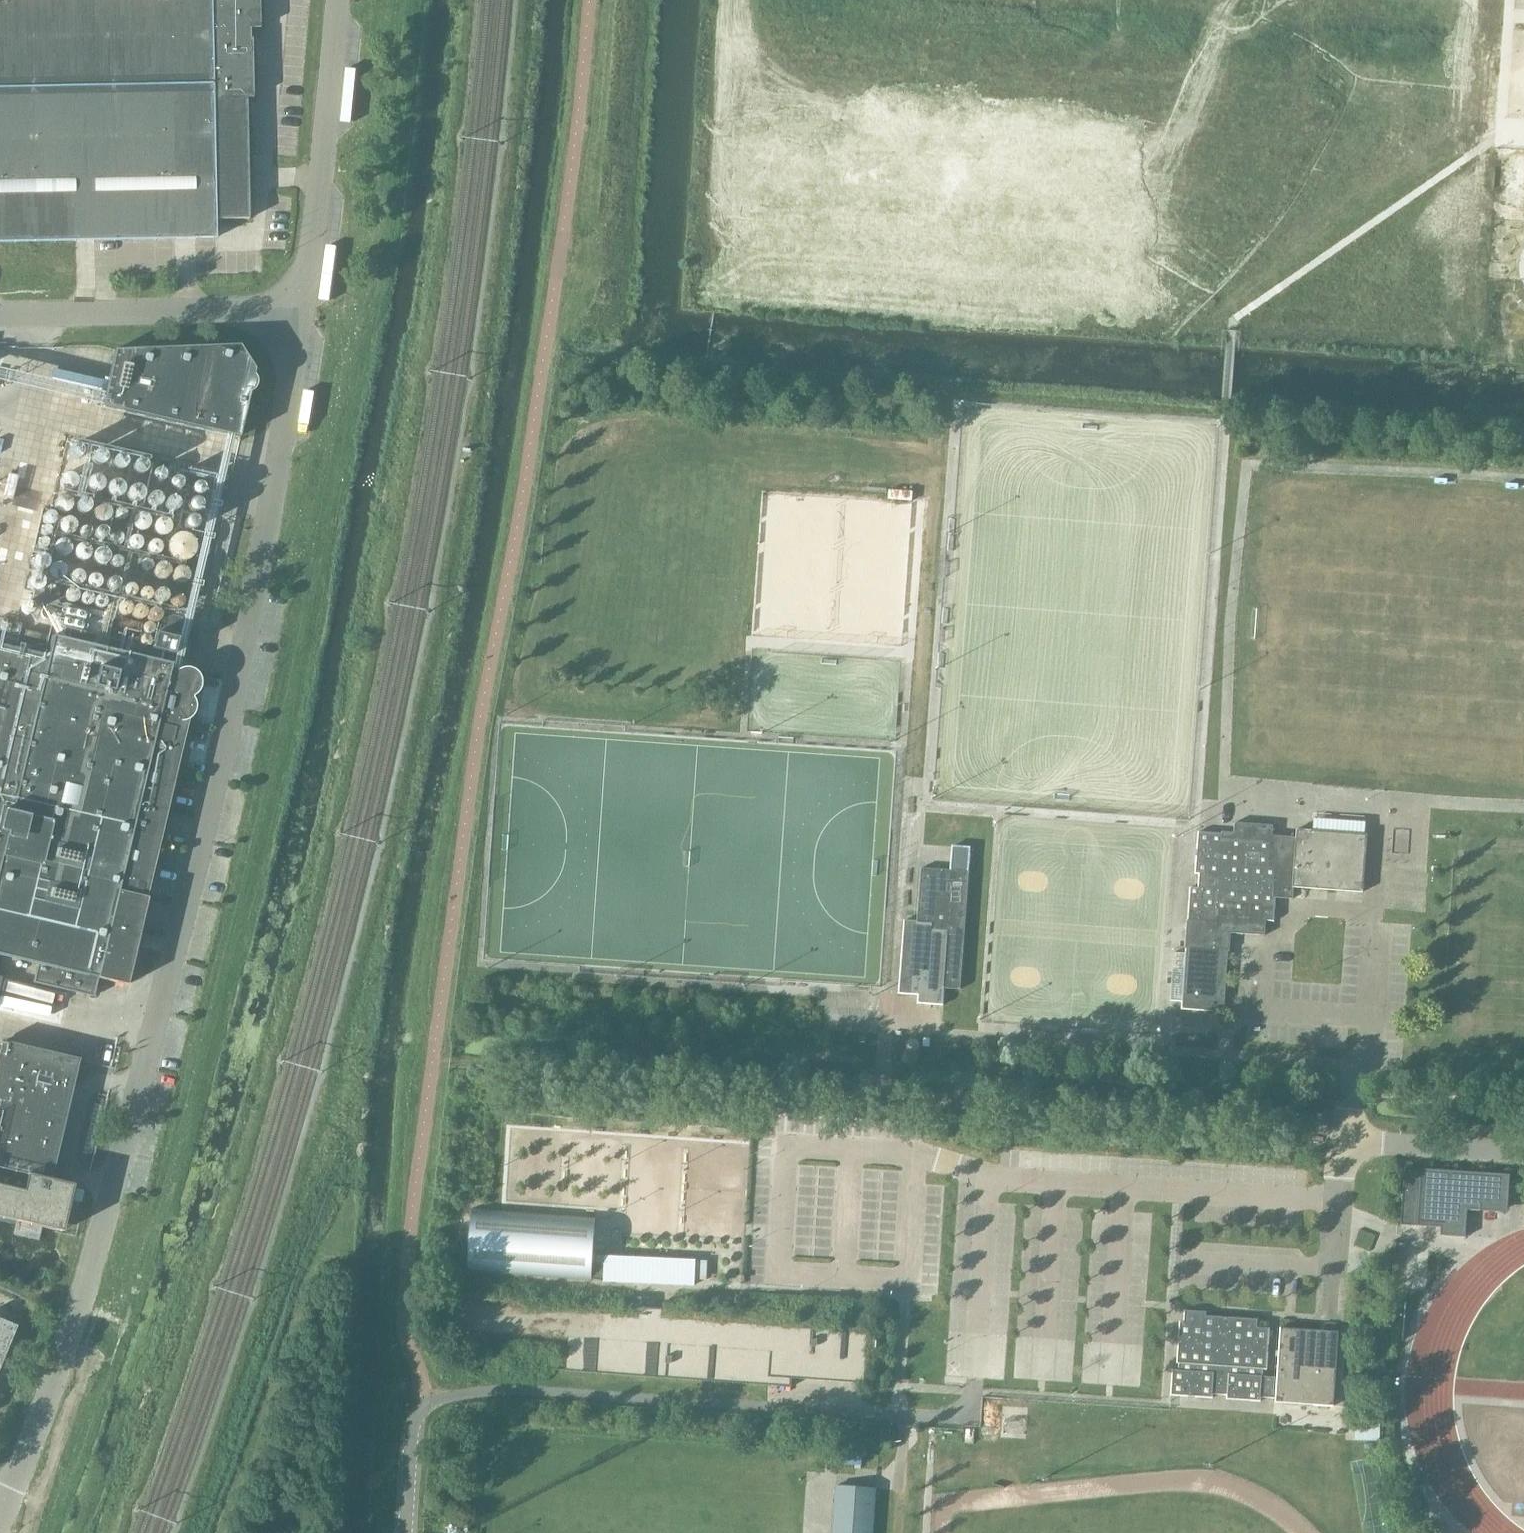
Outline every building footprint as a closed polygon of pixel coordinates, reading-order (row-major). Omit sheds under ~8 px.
[(176,241),(216,240),(216,222),(250,221),(246,101),(253,101),(252,42),(249,42),(249,31),(260,31),(259,0),(0,0),(0,243),(176,241)] [(101,407),(239,438),(249,393),(252,392),(254,390),(256,388),(256,385),(256,382),(255,379),(253,377),(255,370),(239,346),(114,350),(101,407)] [(37,964),(33,983),(93,997),(98,978),(127,985),(147,893),(188,720),(191,717),(194,713),(195,708),(194,703),(192,699),(193,697),(197,693),(199,689),(200,684),(200,680),(198,675),(194,672),(190,669),(185,668),(184,674),(170,670),(172,665),(52,638),(48,658),(0,647),(0,955),(37,964)] [(1174,953),(1171,1001),(1183,1002),(1182,1009),(1203,1011),(1224,1013),(1226,994),(1227,982),(1229,950),(1230,950),(1231,932),(1266,935),(1267,919),(1275,920),(1276,897),(1294,898),(1295,886),(1302,886),(1321,888),(1344,889),(1363,891),(1364,884),(1367,841),(1368,834),(1366,834),(1364,834),(1339,833),(1332,832),(1313,831),(1297,830),(1297,837),(1273,835),(1273,825),(1235,823),(1234,833),(1222,832),(1222,834),(1200,833),(1197,873),(1201,874),(1200,888),(1192,887),(1190,920),(1188,920),(1186,949),(1186,954),(1174,953)] [(905,920),(899,993),(919,995),(919,1000),(927,1000),(927,1004),(944,1005),(945,988),(951,989),(961,989),(972,848),(953,847),(952,865),(951,870),(922,868),(920,890),(918,921),(905,920)] [(27,1048),(3,1043),(0,1056),(0,1213),(59,1227),(69,1183),(52,1179),(79,1061),(27,1048)] [(1405,1166),(1402,1224),(1441,1227),(1441,1234),(1466,1236),(1468,1208),(1508,1211),(1511,1173),(1405,1166)] [(593,1256),(595,1219),(597,1219),(597,1218),(511,1214),(472,1213),(468,1272),(592,1281),(592,1279),(605,1282),(695,1285),(696,1261),(606,1257),(605,1265),(592,1264),(593,1256)] [(419,1300),(417,1327),(567,1337),(565,1371),(768,1386),(792,1387),(792,1379),(864,1384),(868,1332),(662,1317),(662,1309),(639,1307),(638,1315),(419,1300)] [(1207,1315),(1207,1311),(1185,1309),(1184,1321),(1180,1321),(1177,1363),(1180,1363),(1179,1370),(1173,1369),(1172,1394),(1213,1397),(1213,1394),(1227,1395),(1227,1398),(1261,1401),(1261,1397),(1276,1398),(1276,1402),(1333,1406),(1338,1330),(1280,1326),(1276,1377),(1262,1376),(1263,1369),(1267,1369),(1270,1327),(1258,1327),(1259,1318),(1207,1315)] [(16,1327),(0,1321),(0,1366),(16,1327)] [(833,1532),(873,1532),(876,1488),(837,1485),(833,1532)]
